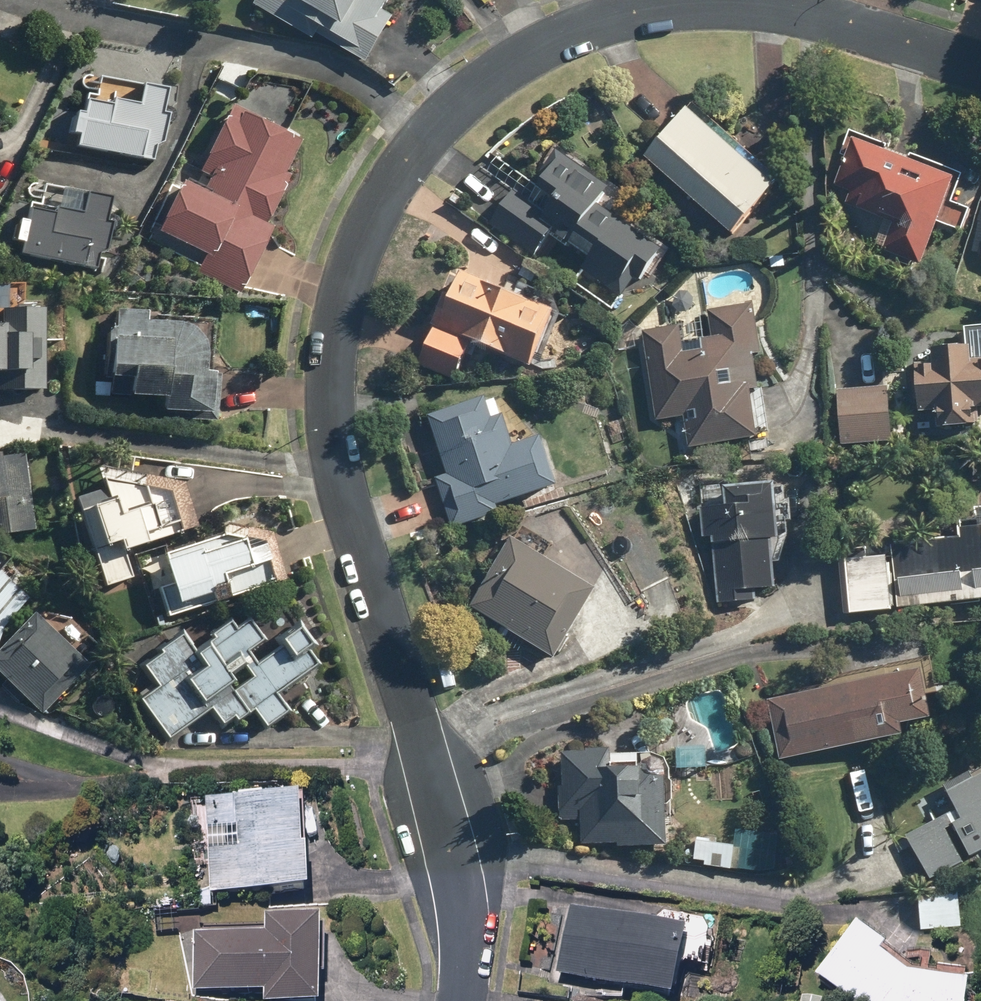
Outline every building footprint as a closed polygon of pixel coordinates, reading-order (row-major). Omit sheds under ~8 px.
[(253,6),(313,42),(317,36),(366,65),(394,19),(382,12),(389,0),(257,0),(253,6)] [(75,137),(73,150),(150,164),(153,148),(158,149),(164,118),(159,117),(164,90),(97,78),(96,83),(86,81),(80,113),(73,112),(68,136),(75,137)] [(262,122),(230,106),(197,173),(207,178),(201,191),(182,183),(180,187),(174,184),(145,243),(198,269),(196,274),(239,295),(271,230),(263,226),(287,177),(281,175),(297,143),(260,125),(262,122)] [(642,159),(731,237),(773,189),(684,111),(642,159)] [(951,203),(962,175),(909,156),(908,158),(887,150),(888,146),(848,132),(839,157),(844,159),(834,187),(849,193),(844,205),(892,223),(881,252),(889,255),(887,260),(912,269),(914,265),(920,267),(936,224),(961,233),(970,210),(951,203)] [(608,188),(555,151),(523,196),(514,189),(485,230),(530,261),(549,235),(587,261),(572,282),(611,310),(633,279),(639,283),(662,250),(597,204),(608,188)] [(20,244),(17,256),(100,273),(110,226),(102,224),(108,200),(42,186),(38,205),(28,203),(24,221),(17,220),(16,227),(13,226),(9,241),(20,244)] [(554,314),(451,269),(439,296),(442,298),(430,327),(432,328),(415,367),(453,383),(470,343),(530,369),(554,314)] [(680,326),(641,332),(655,422),(683,418),(687,449),(757,438),(750,392),(758,391),(752,357),(762,356),(754,305),(708,312),(712,337),(699,339),(701,351),(684,354),(680,326)] [(44,393),(42,310),(0,311),(0,393),(44,393)] [(188,331),(172,326),(166,326),(142,324),(143,315),(112,313),(111,332),(104,332),(102,380),(107,381),(106,396),(125,397),(125,400),(160,401),(160,412),(168,413),(207,416),(210,375),(201,375),(202,357),(199,344),(188,331)] [(970,361),(969,348),(929,351),(930,364),(912,365),(916,415),(934,414),(935,430),(974,427),(973,411),(980,410),(980,360),(970,361)] [(886,388),(836,391),(839,445),(889,442),(886,388)] [(485,399),(426,417),(444,475),(435,478),(451,531),(500,516),(497,508),(558,489),(542,438),(512,447),(503,417),(500,418),(494,400),(486,403),(485,399)] [(30,534),(21,456),(0,458),(0,537),(30,534)] [(122,554),(157,543),(193,532),(178,484),(110,469),(97,482),(100,492),(74,500),(101,589),(130,580),(122,554)] [(756,592),(775,591),(772,542),(778,542),(776,507),(699,511),(702,540),(711,539),(714,595),(722,595),(723,605),(757,603),(756,592)] [(980,603),(980,509),(973,509),(974,521),(956,523),(957,541),(892,547),(898,610),(980,603)] [(267,532),(263,533),(221,524),(218,537),(161,555),(164,564),(159,565),(165,585),(156,588),(165,619),(255,591),(282,583),(267,534),(267,532)] [(467,610),(555,662),(596,591),(509,540),(467,610)] [(836,562),(842,616),(895,611),(889,556),(836,562)] [(0,645),(0,681),(1,683),(0,684),(0,689),(16,704),(20,700),(37,717),(83,668),(28,616),(0,645)] [(153,688),(136,700),(167,741),(207,711),(220,728),(229,720),(233,725),(251,712),(264,731),(290,712),(278,696),(317,668),(307,654),(314,649),(295,622),(269,641),(276,650),(253,667),(244,654),(259,643),(242,622),(234,628),(227,619),(207,633),(199,623),(190,629),(189,627),(181,633),(179,631),(153,651),(156,654),(138,667),(153,688)] [(920,672),(766,701),(778,763),(903,739),(901,728),(930,723),(920,672)] [(667,850),(666,810),(673,802),(672,786),(670,783),(669,771),(665,764),(665,762),(664,762),(663,760),(652,755),(610,754),(582,754),(561,754),(561,789),(559,789),(559,821),(580,821),(580,846),(618,846),(618,851),(667,850)] [(905,838),(929,881),(940,875),(954,901),(980,886),(980,797),(905,838)] [(208,900),(305,897),(304,854),(299,855),(297,800),(205,804),(208,900)] [(736,847),(697,840),(693,865),(732,871),(736,847)] [(569,912),(553,981),(643,1000),(669,1000),(683,938),(569,912)] [(317,926),(262,926),(262,940),(191,939),(192,996),(262,998),(262,1000),(316,1000),(317,926)] [(903,982),(877,961),(883,955),(855,932),(814,981),(838,1000),(965,1000),(966,994),(903,982)]
